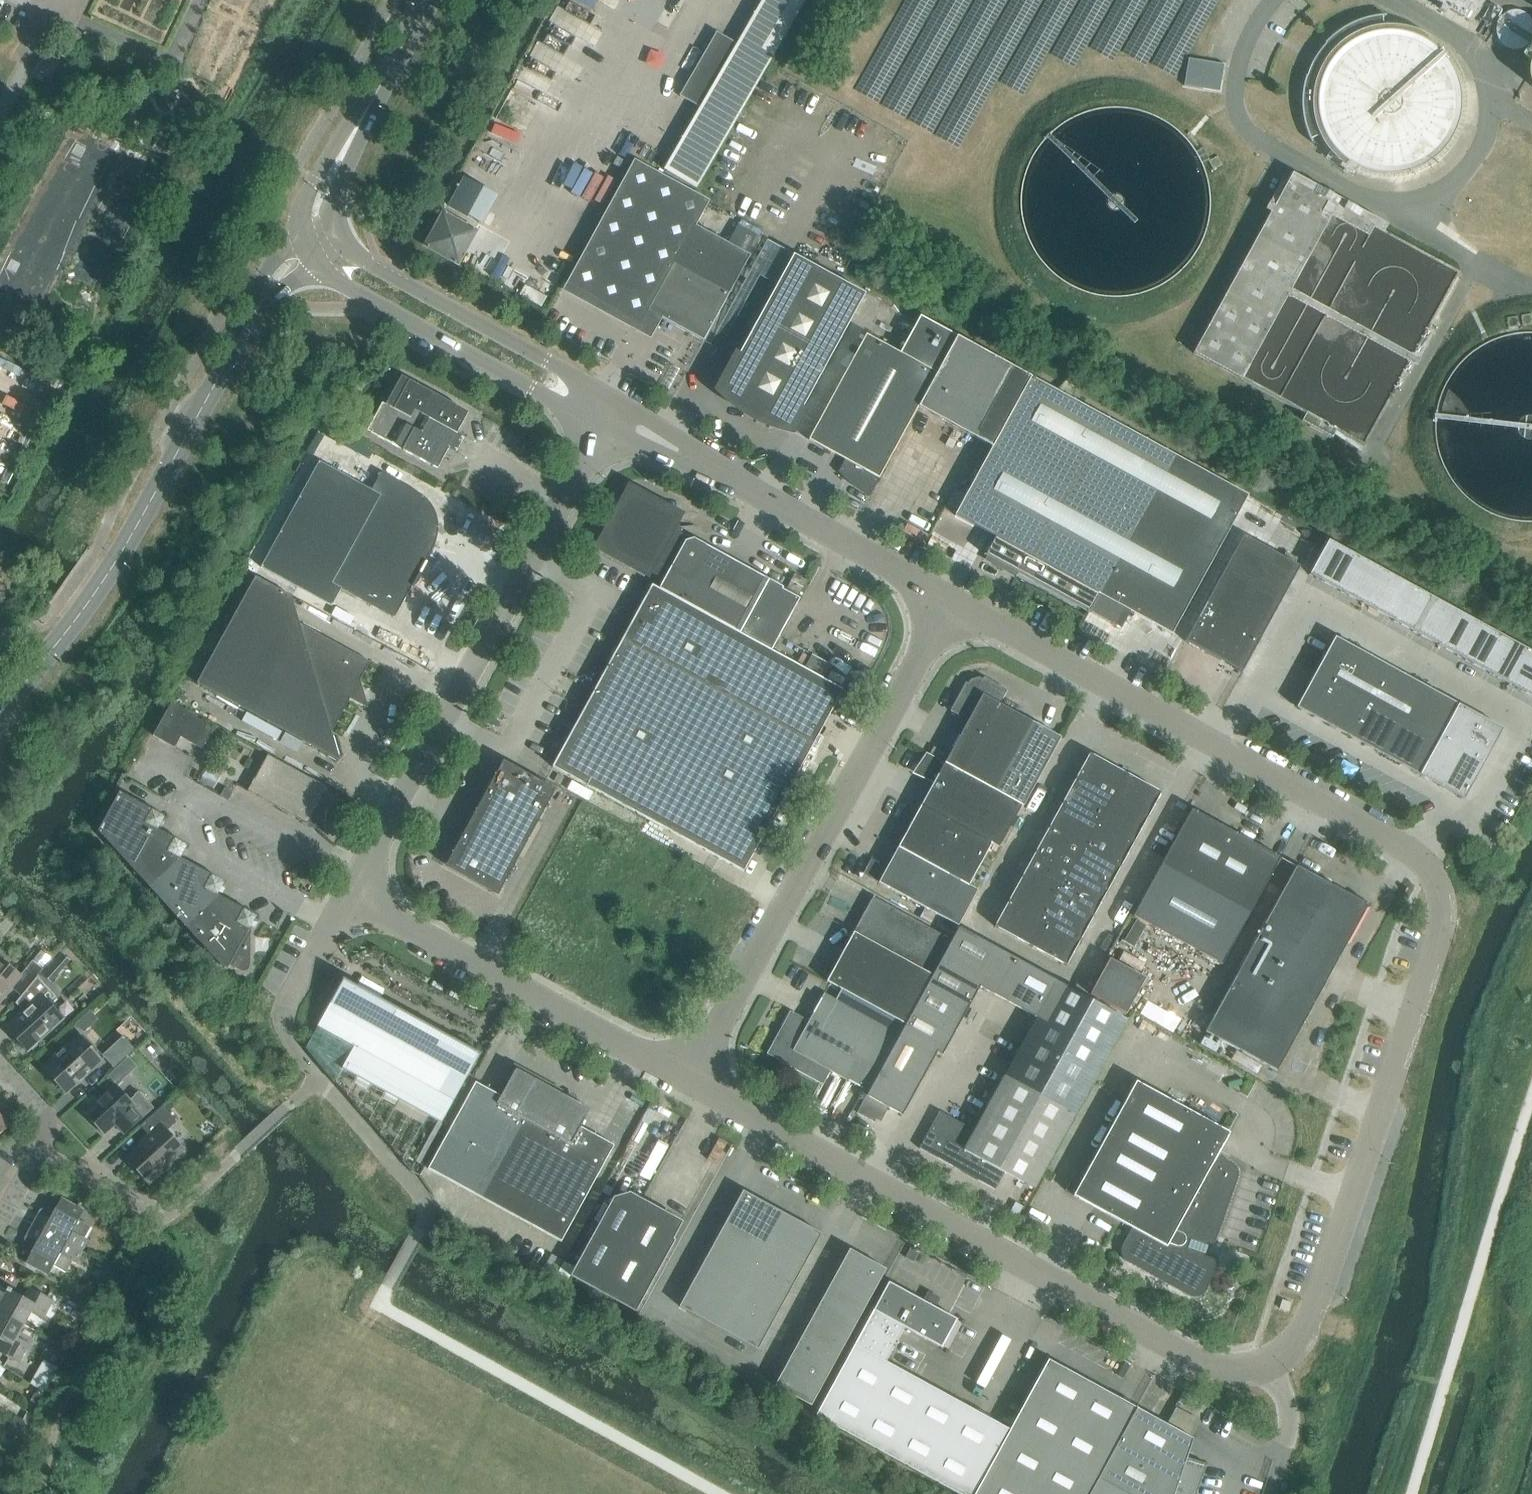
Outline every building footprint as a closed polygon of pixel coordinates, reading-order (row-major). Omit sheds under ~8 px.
[(716,31),(679,94),(699,106),(663,170),(695,188),(804,0),(761,0),(736,43),(716,31)] [(1434,2),(1441,6),(1439,10),(1446,14),(1448,9),(1463,18),(1474,0),(1435,0),(1434,2)] [(1531,42),(1531,24),(1531,23),(1525,16),(1515,13),(1505,16),(1497,23),(1494,33),(1497,43),(1504,50),(1514,53),(1524,51),(1531,43),(1531,42)] [(1404,32),(1383,31),(1382,16),(1370,18),(1361,21),(1350,25),(1340,31),(1327,42),(1318,54),(1310,68),(1304,88),(1302,104),(1304,121),(1310,139),(1324,133),(1331,144),(1338,153),(1348,162),(1343,170),(1353,176),(1358,167),(1373,173),(1392,174),(1406,172),(1420,168),(1433,160),(1444,149),(1452,136),(1458,124),(1460,106),(1459,89),(1453,71),(1445,57),(1434,47),(1421,38),(1404,32)] [(1189,59),(1184,86),(1219,91),(1223,64),(1189,59)] [(634,160),(566,284),(626,317),(640,325),(648,311),(704,341),(751,255),(696,226),(710,201),(694,192),(634,160)] [(1270,214),(1193,355),(1242,381),(1331,219),(1368,239),(1374,228),(1383,233),(1387,226),(1292,174),(1274,207),(1269,204),(1265,211),(1270,214)] [(720,390),(729,398),(738,405),(748,412),(758,417),(769,422),(780,426),(792,429),(864,291),(791,254),(720,390)] [(869,496),(869,497),(878,481),(889,461),(957,337),(920,316),(900,353),(866,335),(809,440),(845,460),(839,472),(846,479),(853,485),(861,491),(869,496)] [(957,337),(919,407),(993,447),(1031,377),(957,337)] [(672,364),(660,387),(669,392),(682,369),(672,364)] [(383,403),(461,445),(465,438),(457,433),(468,413),(398,374),(383,403)] [(351,377),(348,383),(357,388),(360,382),(351,377)] [(1248,496),(1044,384),(1031,377),(955,516),(1009,545),(999,563),(1140,640),(1149,622),(1172,634),(1248,496)] [(357,388),(348,383),(344,389),(354,394),(357,388)] [(457,454),(461,445),(383,403),(367,431),(438,469),(449,449),(457,454)] [(261,568),(332,607),(342,589),(395,618),(426,562),(428,563),(433,562),(437,556),(435,551),(433,549),(435,544),(436,541),(437,537),(438,534),(439,530),(439,527),(438,523),(438,520),(437,516),(436,513),(434,510),(433,507),(431,504),(428,501),(426,498),(423,496),(420,494),(417,492),(382,472),(372,490),(320,461),(261,568)] [(653,585),(770,649),(799,599),(784,590),(782,589),(783,588),(694,539),(685,541),(683,540),(677,516),(631,491),(597,554),(653,585)] [(1299,568),(1242,537),(1184,643),(1241,675),(1299,568)] [(1309,575),(1531,698),(1531,653),(1328,540),(1309,575)] [(787,588),(800,594),(807,581),(795,575),(787,588)] [(360,681),(370,662),(300,624),(292,597),(256,577),(197,684),(286,732),(303,741),(339,762),(340,761),(332,733),(350,699),(367,708),(368,707),(360,681)] [(770,649),(653,585),(553,767),(744,872),(843,690),(770,650),(770,649)] [(1307,691),(1298,707),(1464,800),(1503,729),(1335,637),(1306,690),(1307,691)] [(1022,806),(1023,807),(1061,738),(1000,704),(1007,690),(984,677),(966,683),(950,711),(958,715),(962,730),(944,763),(1022,806)] [(181,737),(203,749),(215,728),(172,704),(154,737),(175,748),(181,737)] [(286,732),(280,742),(297,752),(303,741),(286,732)] [(1022,806),(944,763),(927,754),(916,773),(934,782),(921,805),(992,844),(999,848),(1022,806)] [(1090,754),(1082,767),(1076,779),(1111,799),(1118,786),(1125,773),(1090,754)] [(250,792),(308,824),(328,788),(270,756),(250,792)] [(446,866),(498,895),(556,790),(503,761),(446,866)] [(1125,773),(1118,786),(1111,799),(1147,818),(1161,793),(1125,773)] [(1076,779),(1069,791),(1062,804),(1098,823),(1104,811),(1111,799),(1076,779)] [(225,787),(221,795),(229,800),(233,792),(225,787)] [(120,792),(99,832),(134,871),(157,829),(158,830),(165,817),(120,792)] [(1111,799),(1104,811),(1098,823),(1133,843),(1147,818),(1111,799)] [(1062,804),(1055,816),(1049,828),(1084,848),(1091,836),(1098,823),(1062,804)] [(921,805),(910,826),(980,865),(992,844),(921,805)] [(1191,809),(1162,863),(1251,911),(1281,858),(1191,809)] [(1098,823),(1091,836),(1084,848),(1120,868),(1133,843),(1098,823)] [(969,886),(978,870),(980,865),(910,826),(898,847),(969,886)] [(1049,828),(1042,840),(1035,853),(1071,872),(1077,860),(1084,848),(1049,828)] [(187,846),(158,830),(157,829),(134,871),(160,898),(180,858),(181,858),(187,846)] [(969,886),(898,847),(887,868),(871,860),(863,874),(958,926),(977,890),(969,886)] [(1084,848),(1077,860),(1071,872),(1106,892),(1120,868),(1084,848)] [(1035,853),(1028,865),(1021,877),(1057,897),(1064,885),(1071,872),(1035,853)] [(181,858),(160,898),(194,936),(217,895),(224,882),(181,858)] [(1251,911),(1162,863),(1133,916),(1222,965),(1251,911)] [(1205,1032),(1277,1071),(1363,914),(1360,901),(1296,866),(1205,1032)] [(1071,872),(1064,885),(1057,897),(1093,917),(1106,892),(1071,872)] [(1021,877),(1015,889),(1008,902),(1044,921),(1050,909),(1057,897),(1021,877)] [(217,895),(194,936),(222,966),(228,969),(230,966),(242,971),(246,972),(249,970),(250,966),(251,926),(257,916),(217,895)] [(873,897),(854,932),(931,975),(950,940),(873,897)] [(1057,897),(1050,909),(1044,921),(1079,941),(1093,917),(1057,897)] [(1008,902),(1001,914),(994,927),(1030,946),(1037,934),(1044,921),(1008,902)] [(1044,921),(1037,934),(1030,946),(1066,966),(1079,941),(1044,921)] [(1036,1018),(975,1131),(940,1111),(919,1148),(995,1190),(1005,1173),(1034,1188),(1127,1020),(959,927),(857,1113),(874,1123),(881,1111),(885,1113),(888,1107),(903,1115),(937,1052),(942,1055),(980,987),(1036,1018)] [(840,957),(918,1000),(931,975),(854,932),(840,957)] [(43,970),(41,973),(50,981),(69,960),(60,951),(43,970)] [(827,981),(905,1024),(918,1000),(840,957),(827,981)] [(21,976),(0,959),(0,1002),(21,976)] [(1090,995),(1126,1015),(1145,979),(1110,959),(1090,995)] [(33,961),(21,976),(31,985),(38,977),(41,973),(43,970),(43,969),(33,961)] [(25,1013),(7,1029),(27,1051),(63,1018),(49,1004),(57,997),(38,977),(31,985),(16,1003),(25,1013)] [(479,1055),(343,980),(318,1027),(354,1047),(342,1069),(441,1124),(479,1055)] [(767,1054),(823,1085),(831,1071),(867,1091),(898,1034),(824,993),(809,1021),(790,1011),(782,1027),(786,1029),(782,1036),(778,1034),(767,1054)] [(44,1069),(67,1093),(102,1061),(79,1036),(44,1069)] [(103,1055),(114,1068),(135,1049),(123,1037),(103,1055)] [(129,1058),(109,1077),(117,1086),(137,1067),(129,1058)] [(590,1110),(529,1076),(515,1069),(500,1096),(474,1082),(427,1168),(561,1242),(614,1146),(581,1127),(590,1110)] [(1238,1177),(1238,1175),(1238,1174),(1238,1172),(1237,1170),(1236,1168),(1236,1167),(1234,1165),(1232,1163),(1217,1155),(1229,1133),(1136,1082),(1073,1196),(1132,1228),(1122,1246),(1121,1248),(1121,1249),(1121,1251),(1121,1253),(1121,1254),(1122,1256),(1123,1258),(1123,1259),(1124,1259),(1125,1261),(1126,1262),(1128,1263),(1189,1296),(1192,1297),(1193,1297),(1194,1298),(1196,1297),(1198,1297),(1200,1297),(1202,1296),(1203,1294),(1204,1294),(1206,1292),(1206,1291),(1215,1266),(1215,1264),(1215,1263),(1215,1262),(1214,1261),(1213,1260),(1213,1259),(1210,1258),(1211,1256),(1218,1258),(1220,1251),(1207,1246),(1208,1244),(1209,1244),(1210,1244),(1212,1244),(1213,1243),(1214,1243),(1215,1242),(1216,1240),(1238,1178),(1238,1177)] [(84,1113),(105,1135),(123,1118),(130,1126),(123,1133),(124,1135),(153,1108),(139,1093),(130,1101),(115,1084),(84,1113)] [(0,1116),(6,1110),(1,1104),(0,1105),(0,1135),(10,1126),(0,1116)] [(128,1160),(150,1183),(166,1168),(163,1165),(167,1160),(169,1162),(184,1149),(167,1131),(177,1122),(163,1106),(141,1126),(149,1135),(134,1149),(137,1152),(128,1160)] [(677,1302),(755,1346),(820,1232),(742,1188),(677,1302)] [(568,1276),(634,1312),(673,1240),(671,1239),(681,1221),(627,1192),(611,1197),(568,1276)] [(40,1214),(34,1225),(83,1252),(89,1241),(82,1238),(78,1222),(84,1211),(62,1198),(56,1209),(40,1214)] [(134,1228),(122,1221),(127,1240),(134,1228)] [(77,1263),(83,1252),(34,1225),(28,1236),(32,1252),(26,1263),(49,1275),(55,1264),(71,1260),(77,1263)] [(848,1248),(771,1383),(807,1403),(884,1269),(848,1248)] [(873,1310),(874,1310),(905,1327),(944,1349),(959,1321),(889,1282),(873,1310)] [(0,1286),(0,1312),(23,1325),(30,1312),(43,1319),(53,1300),(30,1287),(24,1298),(1,1285),(0,1286)] [(92,1308),(97,1298),(94,1296),(85,1299),(83,1303),(92,1308)] [(1048,1360),(1010,1429),(886,1362),(905,1327),(874,1310),(816,1415),(959,1493),(1089,1493),(1098,1477),(1117,1443),(1136,1408),(1048,1360)] [(23,1325),(0,1312),(0,1339),(1,1340),(0,1343),(0,1353),(19,1363),(29,1344),(17,1337),(23,1325)] [(36,1373),(30,1384),(44,1394),(51,1381),(36,1373)] [(30,1401),(38,1405),(44,1394),(37,1390),(30,1401)] [(1172,1428),(1136,1408),(1117,1443),(1153,1463),(1172,1428)] [(10,1427),(17,1431),(23,1420),(16,1416),(10,1427)] [(17,1431),(10,1427),(3,1438),(11,1443),(17,1431)] [(1172,1428),(1153,1463),(1117,1443),(1098,1477),(1129,1493),(1196,1493),(1206,1464),(1186,1457),(1193,1439),(1172,1428)] [(1089,1493),(1129,1493),(1098,1477),(1089,1493)]
